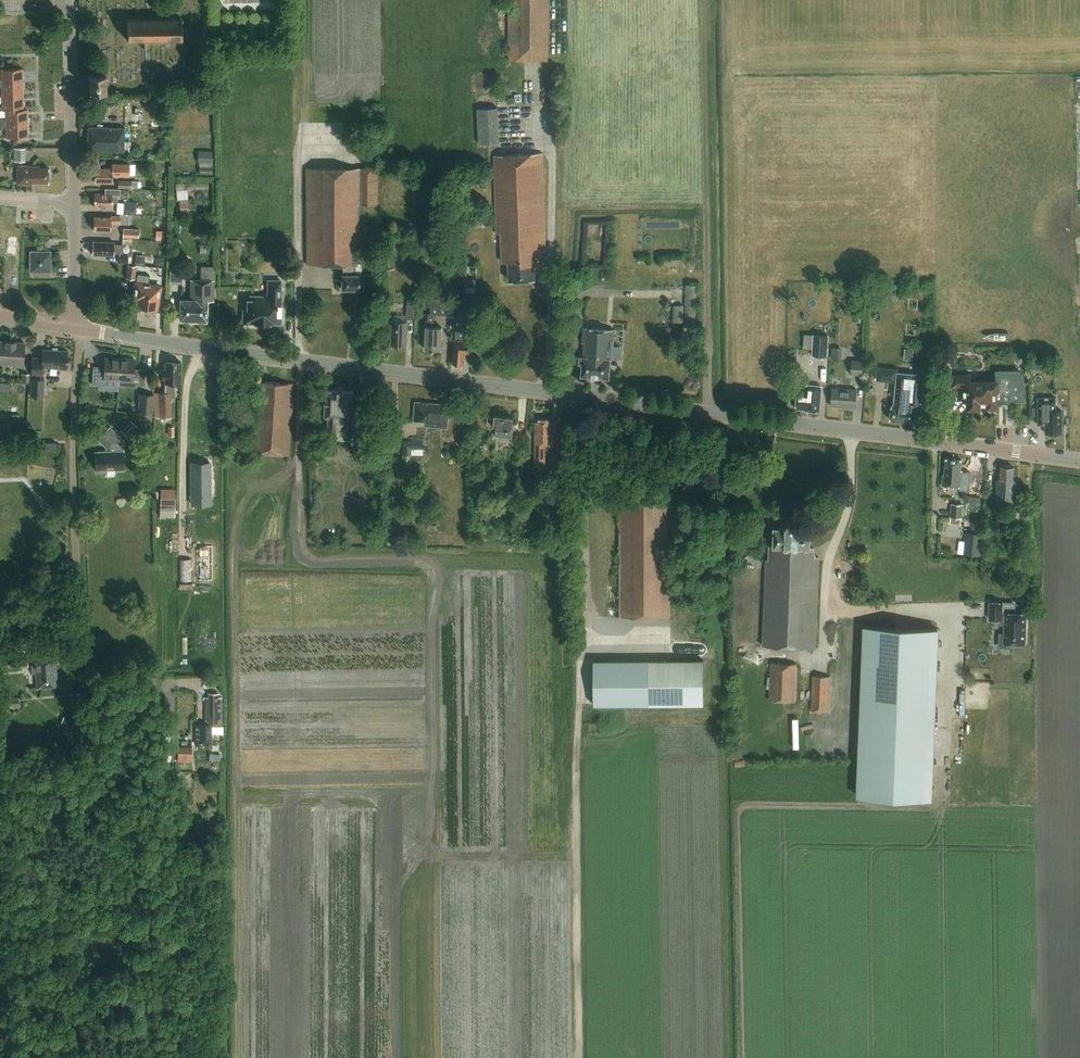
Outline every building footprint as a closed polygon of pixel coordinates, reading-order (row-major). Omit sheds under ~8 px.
[(508,60),(548,60),(548,0),(508,0),(508,60)] [(149,41),(185,40),(185,17),(127,17),(127,41),(142,41),(142,46),(149,46),(149,41)] [(24,82),(23,68),(2,69),(2,79),(0,80),(0,83),(24,82)] [(90,89),(107,88),(106,71),(89,72),(90,89)] [(0,83),(0,86),(2,86),(3,96),(24,96),(24,82),(0,83)] [(7,110),(24,110),(24,109),(24,96),(3,96),(3,107),(0,107),(0,110),(7,110)] [(500,143),(498,107),(477,108),(479,144),(500,143)] [(144,122),(144,109),(133,108),(132,121),(144,122)] [(0,118),(0,124),(28,123),(28,109),(24,109),(24,110),(7,110),(7,121),(4,121),(2,118),(0,118)] [(0,124),(0,129),(3,129),(4,127),(7,127),(7,138),(29,137),(28,123),(0,124)] [(124,151),(125,128),(104,127),(105,124),(99,124),(99,127),(88,126),(87,150),(124,151)] [(15,152),(11,152),(11,158),(15,158),(15,162),(27,162),(27,149),(15,149),(15,152)] [(212,151),(198,150),(198,163),(212,163),(212,151)] [(542,248),(547,248),(543,154),(495,155),(498,235),(502,234),(503,263),(509,263),(510,282),(536,281),(536,262),(543,262),(542,248)] [(96,167),(95,181),(112,182),(113,175),(130,176),(130,164),(112,163),(112,168),(96,167)] [(50,182),(50,168),(40,168),(40,165),(19,165),(19,184),(32,184),(34,182),(50,182)] [(359,205),(378,204),(378,168),(307,168),(307,265),(344,265),(344,275),(343,275),(343,289),(363,289),(363,275),(356,275),(356,267),(357,267),(357,241),(359,241),(359,205)] [(95,193),(94,206),(112,206),(112,202),(118,202),(118,195),(120,195),(120,189),(106,188),(105,193),(95,193)] [(187,190),(177,190),(177,199),(188,199),(187,190)] [(180,215),(189,215),(188,199),(179,200),(180,215)] [(137,214),(138,202),(125,201),(124,213),(137,214)] [(121,222),(121,216),(111,215),(111,217),(94,217),(94,229),(111,230),(111,222),(121,222)] [(139,238),(139,230),(124,229),(124,237),(139,238)] [(156,230),(156,240),(164,240),(164,230),(156,230)] [(123,253),(123,244),(115,244),(115,242),(102,241),(102,242),(93,242),(93,244),(91,246),(91,249),(93,251),(93,253),(106,253),(106,255),(114,255),(114,252),(123,253)] [(52,271),(52,251),(50,251),(50,248),(45,244),(40,248),(40,251),(31,251),(31,271),(52,271)] [(144,264),(145,255),(136,254),(135,263),(144,264)] [(156,258),(155,265),(163,266),(163,258),(156,258)] [(125,278),(135,279),(136,266),(127,264),(125,278)] [(451,265),(451,277),(468,278),(468,265),(451,265)] [(214,279),(215,279),(215,267),(201,266),(201,280),(214,280),(214,279)] [(156,310),(160,287),(147,285),(149,276),(138,274),(134,298),(137,299),(136,306),(156,310)] [(468,278),(468,286),(477,287),(477,278),(468,278)] [(214,301),(214,280),(201,280),(191,279),(190,299),(181,299),(180,320),(207,321),(208,301),(214,301)] [(280,323),(281,280),(268,280),(267,297),(251,297),(250,311),(244,311),(244,322),(280,323)] [(687,284),(687,313),(696,313),(697,284),(687,284)] [(428,328),(427,350),(443,351),(443,329),(436,328),(436,316),(446,316),(447,290),(438,290),(437,299),(433,299),(433,315),(429,315),(429,327),(428,328)] [(467,293),(466,315),(475,316),(476,294),(467,293)] [(673,305),(673,322),(684,322),(684,305),(673,305)] [(394,322),(392,345),(407,346),(409,323),(394,322)] [(581,358),(580,365),(584,365),(583,377),(610,379),(612,361),(613,360),(614,357),(622,358),(623,345),(614,345),(615,330),(584,328),(583,343),(586,343),(585,358),(581,358)] [(469,353),(471,332),(457,331),(455,362),(464,363),(465,353),(469,353)] [(814,335),(813,357),(828,358),(830,336),(814,335)] [(24,342),(0,341),(0,363),(13,364),(13,366),(23,367),(24,342)] [(841,359),(842,348),(832,347),(832,359),(841,359)] [(42,349),(42,357),(32,357),(31,374),(42,375),(42,367),(66,368),(67,350),(42,349)] [(940,371),(947,371),(947,351),(939,352),(940,371)] [(119,380),(119,358),(106,357),(105,369),(94,369),(93,385),(100,385),(100,379),(119,380)] [(119,358),(119,380),(138,381),(138,385),(145,386),(146,370),(134,369),(135,359),(119,358)] [(181,382),(181,362),(165,361),(165,368),(162,368),(163,378),(165,378),(166,392),(160,392),(160,416),(172,416),(171,395),(175,395),(175,382),(181,382)] [(862,375),(863,363),(853,362),(852,374),(862,375)] [(921,410),(924,376),(898,374),(898,371),(879,369),(878,382),(897,384),(895,407),(892,407),(891,421),(914,423),(915,409),(921,410)] [(1025,400),(1024,375),(1019,370),(996,370),(997,382),(970,383),(970,376),(953,376),(953,388),(965,387),(965,393),(970,393),(970,410),(972,410),(972,412),(979,412),(979,410),(981,410),(981,407),(998,407),(998,405),(1012,404),(1012,401),(1025,400)] [(29,383),(30,375),(22,374),(22,383),(29,383)] [(11,389),(11,380),(0,381),(0,389),(11,389)] [(44,398),(45,380),(31,380),(30,398),(44,398)] [(289,456),(294,384),(256,381),(251,454),(289,456)] [(820,412),(822,387),(808,386),(807,395),(798,394),(797,410),(820,412)] [(857,408),(859,391),(834,389),(832,405),(857,408)] [(353,418),(354,392),(326,391),(324,418),(329,418),(328,438),(348,438),(349,418),(353,418)] [(154,413),(155,396),(140,395),(139,413),(154,413)] [(1062,433),(1063,412),(1055,411),(1056,398),(1040,397),(1039,426),(1046,426),(1046,432),(1062,433)] [(417,403),(415,421),(427,422),(427,427),(448,429),(450,406),(417,403)] [(489,418),(488,426),(498,427),(497,437),(514,439),(515,431),(513,431),(514,418),(496,416),(495,419),(489,418)] [(131,420),(122,430),(129,436),(138,427),(131,420)] [(536,425),(535,467),(547,467),(547,446),(554,447),(555,425),(551,425),(551,421),(541,420),(541,425),(536,425)] [(8,422),(0,422),(0,437),(8,437),(8,422)] [(105,451),(95,451),(95,470),(97,470),(97,472),(98,474),(99,475),(101,475),(102,475),(103,475),(105,474),(107,472),(107,470),(114,469),(115,470),(124,470),(123,452),(124,451),(123,439),(109,426),(107,428),(102,434),(112,443),(112,451),(105,451)] [(366,440),(366,449),(371,449),(370,453),(377,453),(378,441),(366,440)] [(423,454),(424,441),(404,441),(403,464),(411,464),(411,454),(423,454)] [(44,451),(57,451),(57,442),(44,442),(44,451)] [(139,454),(146,460),(153,451),(145,445),(139,454)] [(443,454),(444,457),(447,459),(450,458),(451,456),(451,453),(449,450),(446,450),(444,451),(443,454)] [(552,482),(563,482),(563,453),(552,453),(552,482)] [(962,489),(963,475),(962,472),(963,462),(947,461),(946,477),(944,478),(943,487),(962,489)] [(191,463),(192,496),(210,496),(210,462),(191,463)] [(1017,504),(1018,485),(1016,483),(1017,471),(1015,471),(1012,469),(1006,468),(1002,470),(1001,482),(999,482),(998,503),(1017,504)] [(971,478),(970,486),(979,487),(980,479),(971,478)] [(160,495),(160,506),(175,507),(176,495),(160,495)] [(621,534),(621,619),(672,619),(672,502),(668,502),(668,498),(623,498),(623,509),(621,509),(621,534)] [(962,517),(963,504),(951,503),(950,516),(951,516),(950,522),(961,523),(961,517),(962,517)] [(1022,511),(1009,510),(1008,524),(1021,525),(1022,511)] [(815,651),(819,559),(816,560),(813,551),(810,551),(810,533),(798,532),(797,525),(790,525),(787,532),(776,532),(775,549),(770,549),(769,562),(767,562),(763,649),(815,651)] [(967,531),(965,553),(981,555),(983,533),(967,531)] [(744,558),(746,562),(756,558),(754,553),(744,558)] [(990,602),(990,619),(1002,619),(1003,602),(990,602)] [(1026,643),(1027,614),(1005,613),(1004,643),(1026,643)] [(932,799),(939,628),(863,625),(856,796),(932,799)] [(1032,661),(1032,644),(1021,644),(1021,661),(1032,661)] [(5,656),(18,655),(17,647),(4,648),(5,656)] [(38,687),(56,685),(53,652),(36,654),(36,664),(32,665),(32,672),(37,672),(38,687)] [(6,667),(28,665),(27,654),(18,655),(5,656),(6,667)] [(797,663),(770,662),(768,700),(795,701),(797,663)] [(594,664),(595,708),(705,707),(704,663),(650,663),(594,664)] [(830,676),(812,675),(811,710),(829,711),(830,676)] [(212,725),(222,725),(222,697),(219,697),(219,693),(209,693),(209,697),(205,697),(205,725),(196,725),(196,743),(212,743),(212,725)] [(64,715),(60,724),(71,729),(75,720),(64,715)] [(191,744),(178,744),(178,760),(191,760),(191,744)] [(210,754),(210,761),(215,761),(215,763),(223,763),(223,760),(221,760),(221,754),(210,754)]
